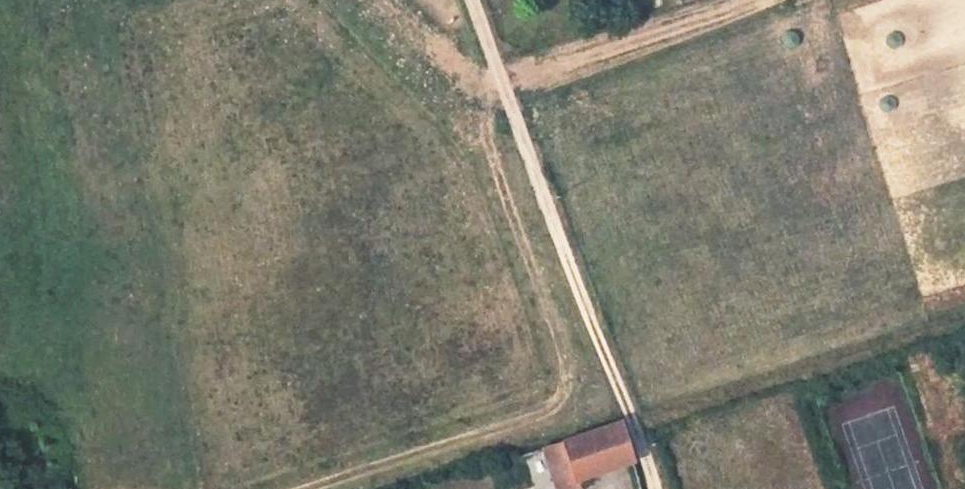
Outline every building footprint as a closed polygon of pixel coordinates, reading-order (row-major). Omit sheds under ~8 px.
[(633,461),(621,424),(565,442),(543,449),(556,488),(580,488),(578,481),(633,461)]
